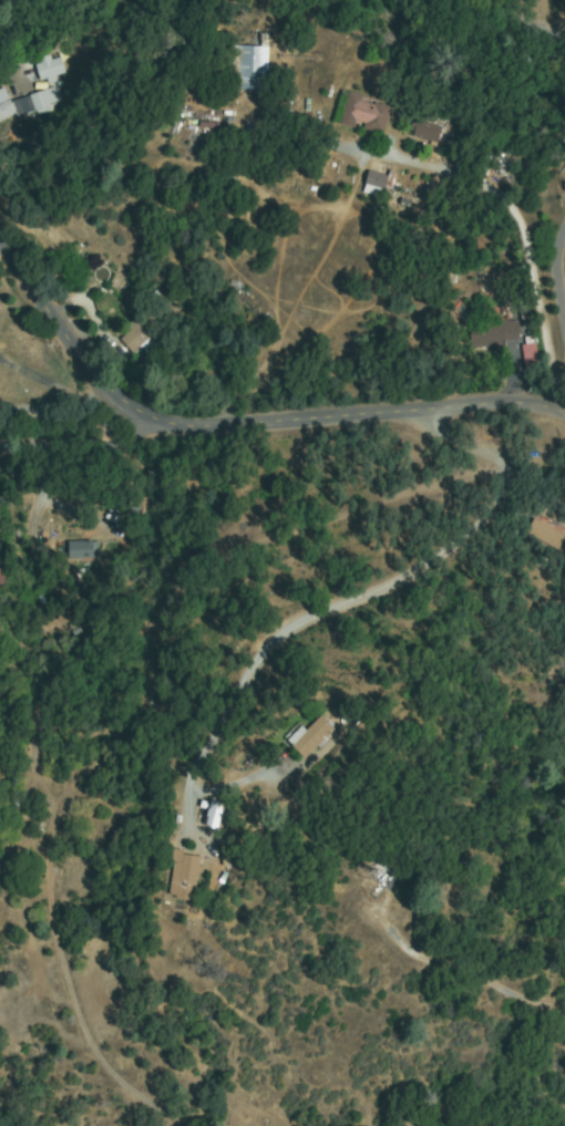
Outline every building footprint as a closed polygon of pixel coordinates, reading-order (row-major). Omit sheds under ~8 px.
[(229,45),(270,49),(267,90),(227,87),(229,45)] [(44,82),(41,78),(48,73),(42,64),(53,58),(62,71),(44,82)] [(33,104),(0,120),(0,91),(2,90),(10,106),(42,91),(45,99),(52,95),(55,102),(37,112),(33,104)] [(353,130),(340,125),(351,96),(389,111),(381,132),(356,122),(353,130)] [(415,123),(439,127),(436,141),(412,135),(415,123)] [(390,175),(391,189),(368,190),(366,177),(390,175)] [(161,345),(127,352),(122,322),(155,316),(161,345)] [(502,349),(472,349),(472,324),(517,324),(517,341),(502,342),(502,349)] [(521,344),(533,341),(541,375),(528,379),(521,344)] [(561,545),(535,536),(538,525),(564,534),(561,545)] [(96,540),(65,541),(65,560),(96,559),(96,540)] [(321,716),(332,732),(302,756),(290,741),(321,716)] [(203,823),(210,797),(227,803),(218,828),(203,823)] [(170,896),(175,866),(170,865),(172,853),(201,858),(193,900),(170,896)]
